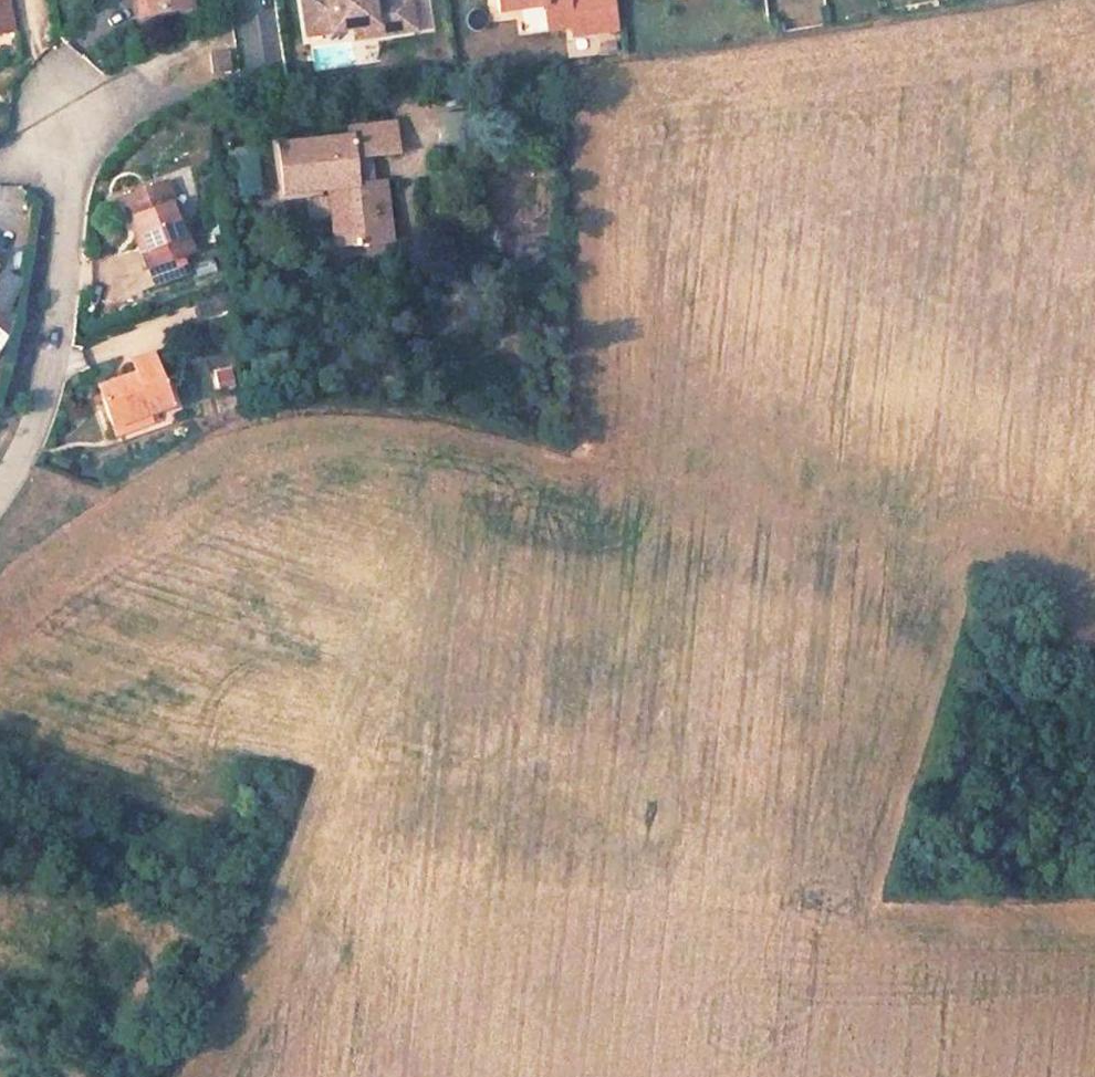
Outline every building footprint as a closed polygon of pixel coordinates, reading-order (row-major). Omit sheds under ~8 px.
[(11,28),(7,0),(0,0),(0,29),(11,28)] [(26,0),(14,0),(16,12),(27,10),(26,0)] [(142,14),(153,12),(151,0),(140,0),(142,14)] [(153,12),(194,7),(193,0),(151,0),(153,12)] [(306,24),(352,17),(374,13),(376,23),(413,17),(410,0),(302,0),(306,24)] [(497,13),(542,5),(566,1),(570,25),(572,34),(617,26),(613,0),(495,0),(497,13)] [(566,1),(542,5),(547,29),(570,25),(566,1)] [(374,13),(352,17),(354,27),(376,23),(374,13)] [(231,57),(215,59),(216,74),(217,80),(234,79),(233,72),(231,57)] [(383,142),(380,113),(344,118),(344,127),(274,133),(278,185),(324,179),(329,236),(382,232),(376,173),(349,176),(347,146),(383,142)] [(231,196),(256,195),(254,147),(228,149),(231,196)] [(197,253),(171,179),(124,196),(150,269),(197,253)] [(19,278),(0,269),(0,312),(2,313),(19,278)] [(223,294),(192,298),(195,318),(226,313),(223,294)] [(152,320),(114,331),(120,353),(159,342),(152,320)] [(175,401),(156,351),(133,358),(137,372),(116,379),(120,392),(108,396),(116,421),(175,401)] [(104,383),(108,396),(120,392),(116,379),(104,383)] [(118,429),(161,415),(158,407),(116,421),(118,429)]
